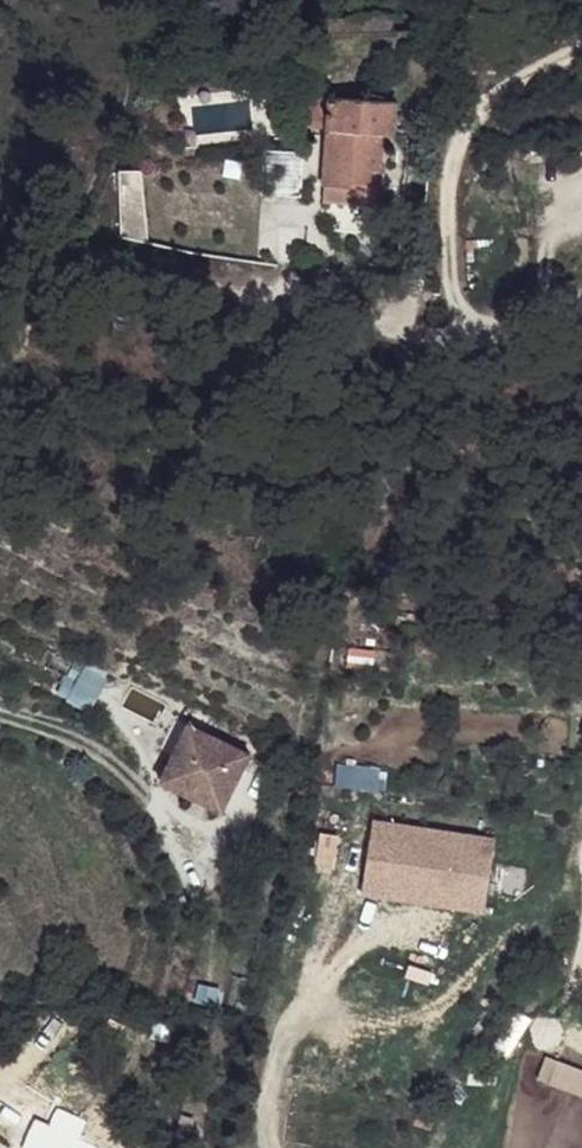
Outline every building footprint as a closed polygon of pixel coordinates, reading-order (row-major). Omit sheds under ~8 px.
[(388,98),(382,97),(379,102),(313,97),(309,125),(329,127),(329,132),(325,185),(379,189),(385,135),(387,104),(388,98)] [(398,105),(387,104),(385,135),(394,135),(398,105)] [(304,154),(264,151),(261,194),(301,198),(304,154)] [(325,185),(318,184),(316,199),(377,205),(379,189),(325,185)] [(252,763),(190,733),(162,791),(224,820),(252,763)] [(360,890),(483,911),(496,834),(373,813),(360,890)] [(537,1076),(581,1091),(581,1065),(544,1053),(537,1076)]
